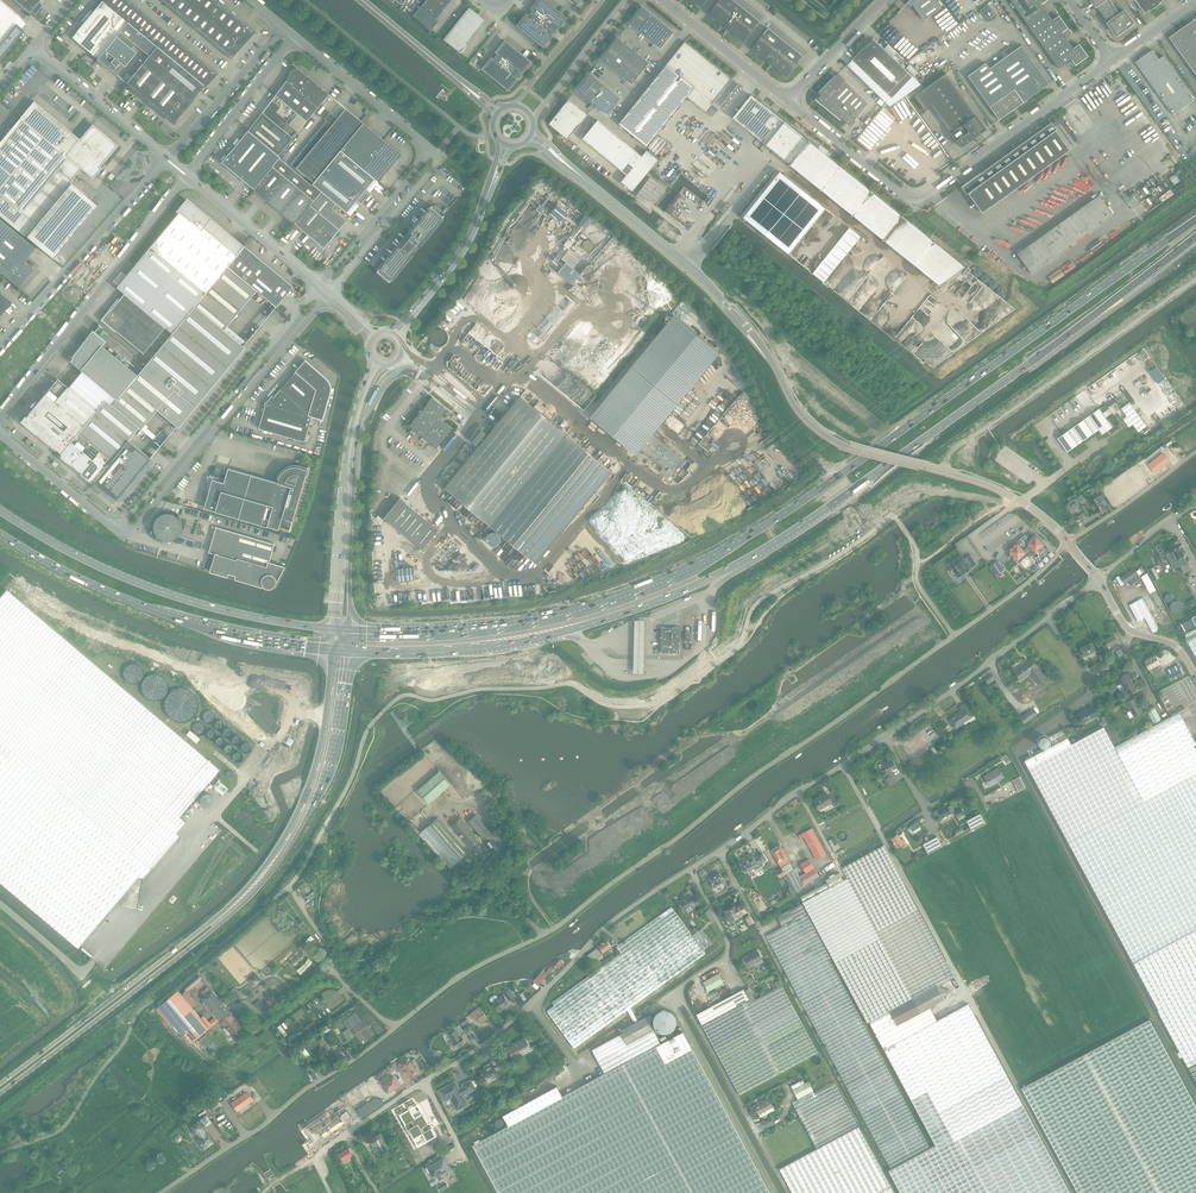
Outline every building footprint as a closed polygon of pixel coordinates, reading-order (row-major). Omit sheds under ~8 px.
[(27,22),(0,0),(0,54),(27,22)] [(25,9),(29,13),(31,11),(36,14),(42,6),(39,1),(40,0),(14,0),(25,9)] [(97,59),(112,71),(119,62),(124,66),(136,52),(131,48),(134,44),(149,56),(127,83),(126,83),(173,122),(193,100),(192,99),(204,86),(157,47),(204,86),(206,87),(206,86),(217,74),(218,74),(129,0),(102,0),(101,0),(127,22),(97,59)] [(231,59),(232,59),(232,58),(231,58),(254,32),(255,33),(255,32),(216,0),(160,0),(231,59)] [(446,8),(436,0),(427,0),(414,15),(432,29),(435,25),(433,23),(446,8)] [(566,18),(543,0),(538,0),(532,8),(533,9),(528,15),(527,14),(518,25),(544,46),(552,35),(551,34),(556,28),(557,29),(566,18)] [(710,15),(725,27),(724,27),(727,29),(743,42),(760,21),(733,0),(720,0),(709,14),(710,15)] [(906,3),(907,4),(910,7),(913,5),(924,20),(941,8),(936,0),(909,0),(906,3)] [(1020,15),(1041,0),(1010,0),(1020,15)] [(1034,34),(1053,21),(1053,20),(1041,4),(1047,0),(1041,0),(1020,15),(1034,34)] [(1109,23),(1121,15),(1111,0),(1093,0),(1109,23)] [(1145,13),(1150,10),(1151,10),(1161,3),(1160,2),(1164,0),(1136,0),(1145,13)] [(75,40),(76,41),(70,36),(70,37),(97,59),(127,22),(102,1),(76,32),(75,33),(75,35),(75,36),(74,37),(75,39),(75,40)] [(464,49),(463,47),(485,20),(469,7),(444,39),(461,53),(464,49)] [(630,23),(638,29),(650,14),(642,7),(630,23)] [(1118,34),(1134,23),(1126,11),(1121,15),(1109,23),(1118,34)] [(638,29),(646,35),(658,20),(650,14),(638,29)] [(1034,34),(1048,54),(1067,41),(1061,32),(1067,28),(1059,16),(1053,20),(1053,21),(1034,34)] [(1170,37),(1170,38),(1170,37),(1195,74),(1195,18),(1170,37)] [(646,35),(653,42),(666,26),(658,20),(646,35)] [(653,42),(661,48),(674,32),(666,26),(653,42)] [(768,28),(752,48),(768,61),(767,61),(770,64),(770,63),(786,76),(803,56),(768,28)] [(610,48),(617,55),(626,44),(618,38),(610,48)] [(873,39),(847,65),(885,102),(890,106),(920,84),(873,38),(872,38),(873,39)] [(483,69),(509,90),(517,79),(516,78),(521,72),(522,73),(531,62),(505,41),(496,52),(498,53),(493,59),(491,58),(483,69)] [(1048,54),(1059,68),(1071,59),(1075,65),(1087,56),(1079,44),(1073,48),(1067,41),(1048,54)] [(685,42),(619,124),(647,147),(687,97),(712,117),(718,110),(711,104),(732,79),(685,42)] [(617,55),(625,61),(633,50),(626,44),(617,55)] [(1021,45),(996,64),(989,68),(986,63),(967,76),(998,119),(1048,83),(1021,45)] [(601,59),(609,65),(617,55),(610,48),(601,59)] [(1164,56),(1160,59),(1153,49),(1136,61),(1174,114),(1195,99),(1164,56)] [(625,61),(633,67),(641,56),(633,50),(625,61)] [(609,65),(617,71),(625,61),(617,55),(609,65)] [(633,67),(640,73),(649,63),(641,56),(633,67)] [(474,57),(469,63),(473,66),(478,60),(474,57)] [(617,71),(624,77),(633,67),(625,61),(617,71)] [(624,77),(632,83),(640,73),(633,67),(624,77)] [(308,122),(330,95),(328,93),(329,93),(307,75),(304,75),(304,73),(302,71),(300,69),(298,68),(296,68),(293,69),(291,71),(290,73),(289,76),(288,78),(287,81),(276,95),(308,122)] [(845,123),(850,128),(855,122),(854,121),(869,103),(838,73),(818,93),(821,95),(816,100),(841,120),(842,119),(845,123)] [(925,111),(932,106),(961,147),(986,129),(946,73),(914,96),(925,111)] [(577,89),(585,96),(597,80),(589,74),(577,89)] [(585,96),(592,102),(605,86),(597,80),(585,96)] [(592,102),(600,108),(612,92),(605,86),(592,102)] [(600,108),(608,114),(620,99),(612,92),(600,108)] [(751,95),(732,118),(755,136),(789,164),(808,141),(755,98),(751,95)] [(568,100),(549,123),(549,124),(568,139),(587,115),(568,100)] [(25,236),(25,235),(53,258),(97,205),(69,182),(81,168),(92,178),(101,168),(99,166),(117,145),(92,124),(80,139),(78,138),(34,101),(0,142),(0,215),(25,236)] [(297,168),(314,182),(341,150),(364,123),(345,107),(344,108),(346,109),(297,168)] [(263,111),(249,130),(279,155),(294,138),(263,113),(264,112),(263,111)] [(1009,154),(1006,156),(1024,182),(1069,150),(1053,128),(1062,121),(1059,118),(1051,124),(1048,126),(1044,129),(1022,144),(1009,154)] [(598,120),(582,139),(626,175),(621,182),(633,191),(658,160),(646,150),(642,156),(598,120)] [(364,123),(341,150),(375,179),(379,182),(402,154),(364,123)] [(221,162),(254,189),(273,166),(279,159),(281,157),(249,131),(222,162),(221,162)] [(313,184),(322,191),(336,204),(347,212),(357,200),(361,203),(369,194),(365,191),(375,179),(341,150),(314,182),(313,184)] [(980,173),(961,187),(967,194),(968,193),(982,212),(1024,182),(1006,156),(981,174),(980,173)] [(273,166),(254,189),(295,224),(314,201),(322,191),(313,184),(312,186),(279,159),(273,166)] [(665,188),(650,177),(636,196),(643,201),(646,197),(654,203),(665,188)] [(322,191),(314,201),(295,224),(324,248),(347,220),(333,208),(336,204),(322,191)] [(1113,214),(1099,195),(1017,254),(1031,273),(1113,214)] [(105,400),(96,410),(60,453),(60,454),(61,454),(59,457),(91,483),(92,481),(93,482),(115,500),(149,458),(128,440),(138,428),(140,429),(141,428),(145,423),(157,410),(176,426),(243,346),(223,330),(226,325),(255,290),(275,307),(291,288),(293,290),(294,290),(294,289),(290,286),(184,198),(183,199),(184,199),(186,201),(177,211),(178,212),(150,247),(150,246),(139,259),(140,259),(126,275),(116,287),(124,294),(139,307),(164,328),(171,333),(137,375),(116,400),(111,405),(105,400)] [(723,213),(730,206),(725,202),(719,210),(723,213)] [(389,282),(444,215),(432,205),(377,272),(389,282)] [(32,271),(30,267),(24,262),(35,249),(0,219),(0,272),(5,276),(4,276),(18,287),(32,271)] [(568,239),(564,245),(568,249),(573,243),(568,239)] [(574,245),(572,248),(580,255),(582,252),(574,245)] [(573,268),(581,258),(569,248),(561,259),(573,268)] [(12,302),(0,292),(0,316),(12,302)] [(110,309),(101,319),(114,331),(115,331),(116,331),(143,353),(164,328),(139,307),(124,294),(119,299),(111,309),(110,309)] [(684,460),(653,434),(719,353),(673,315),(590,416),(636,454),(640,449),(642,451),(663,467),(660,471),(668,478),(684,460)] [(447,337),(447,336),(446,334),(446,333),(444,331),(443,331),(442,330),(440,329),(439,329),(437,329),(435,330),(434,331),(433,332),(432,333),(431,335),(431,336),(431,338),(431,339),(431,340),(432,342),(433,343),(434,344),(436,345),(437,345),(439,345),(441,345),(442,345),(443,344),(444,343),(446,342),(446,340),(447,339),(447,337)] [(73,358),(70,361),(82,371),(116,400),(137,375),(119,360),(121,357),(118,354),(115,357),(101,345),(104,341),(92,331),(72,357),(73,358)] [(300,367),(296,372),(274,397),(273,395),(264,405),(265,405),(259,428),(305,442),(312,416),(323,419),(330,393),(331,391),(331,388),(330,385),(329,383),(328,380),(326,378),(306,360),(302,365),(301,364),(299,366),(300,367)] [(24,417),(20,421),(26,427),(54,450),(56,449),(60,453),(96,410),(68,387),(57,378),(26,416),(25,415),(24,417)] [(457,394),(453,390),(449,387),(447,387),(447,389),(451,393),(455,396),(457,394)] [(536,563),(546,551),(612,471),(520,396),(444,488),(536,563)] [(410,426),(424,437),(430,442),(437,447),(453,428),(440,418),(447,409),(433,398),(423,409),(419,410),(420,414),(410,426)] [(1100,408),(1100,409),(1102,412),(1108,407),(1117,401),(1114,398),(1106,404),(1100,408)] [(1130,403),(1122,409),(1127,417),(1124,419),(1129,427),(1133,424),(1139,432),(1147,426),(1130,403)] [(1102,412),(1100,409),(1058,438),(1068,452),(1099,430),(1102,435),(1113,427),(1102,412)] [(483,426),(469,442),(476,447),(489,431),(483,426)] [(1163,454),(1149,465),(1155,472),(1169,461),(1163,454)] [(204,496),(203,500),(206,501),(204,508),(279,530),(282,518),(292,521),(293,521),(308,469),(300,467),(296,466),(293,466),(289,467),(288,465),(283,468),(284,470),(282,472),(280,475),(279,478),(278,482),(229,468),(225,479),(224,483),(213,479),(209,492),(208,497),(204,496)] [(1099,496),(1090,502),(1097,513),(1106,508),(1105,506),(1108,504),(1105,499),(1102,494),(1099,496)] [(422,550),(439,530),(400,498),(384,518),(422,550)] [(170,516),(167,515),(164,515),(161,516),(158,518),(156,520),(155,523),(154,527),(155,530),(156,533),(158,536),(161,538),(164,539),(167,539),(170,538),(173,537),(176,534),(177,532),(178,528),(178,525),(177,522),(176,519),(173,517),(170,516)] [(216,527),(209,552),(216,554),(211,572),(263,587),(264,586),(266,587),(267,588),(269,588),(271,588),(273,587),(274,586),(275,584),(276,582),(276,580),(278,580),(285,567),(269,562),(275,544),(216,527)] [(485,530),(480,536),(483,538),(488,533),(485,530)] [(487,538),(487,540),(488,543),(490,544),(493,545),(496,545),(498,544),(499,542),(500,539),(500,536),(499,534),(497,533),(494,532),(492,532),(489,533),(488,535),(487,538)] [(1025,535),(1008,552),(1014,558),(1017,561),(1018,560),(1025,554),(1026,555),(1027,555),(1028,555),(1029,555),(1030,555),(1031,555),(1032,555),(1033,554),(1034,554),(1034,553),(1035,553),(1036,552),(1039,555),(1043,551),(1044,550),(1042,547),(1044,544),(1035,535),(1028,542),(1026,539),(1028,537),(1025,535)] [(1172,551),(1166,554),(1174,568),(1183,563),(1184,565),(1188,563),(1184,556),(1185,556),(1183,551),(1182,552),(1179,547),(1172,550),(1172,551)] [(955,572),(958,577),(971,568),(970,567),(976,563),(970,555),(964,559),(961,555),(949,564),(952,569),(951,570),(953,573),(955,572)] [(998,561),(989,567),(996,576),(1004,570),(998,561)] [(1159,578),(1154,567),(1149,570),(1154,580),(1159,578)] [(1131,585),(1141,579),(1135,570),(1127,575),(1126,573),(1121,577),(1125,583),(1128,581),(1131,585)] [(1148,573),(1142,577),(1150,593),(1149,594),(1157,609),(1164,605),(1156,590),(1157,590),(1148,573)] [(41,917),(187,743),(85,656),(6,590),(0,597),(0,882),(41,917)] [(1143,598),(1129,605),(1138,622),(1144,618),(1153,634),(1159,630),(1143,598)] [(1182,624),(1181,624),(1188,636),(1186,637),(1187,639),(1195,656),(1195,616),(1182,624)] [(1113,650),(1119,647),(1116,641),(1117,641),(1113,634),(1104,639),(1107,646),(1110,645),(1113,650)] [(1091,642),(1080,648),(1084,655),(1095,650),(1091,642)] [(1155,655),(1144,661),(1152,675),(1163,669),(1160,664),(1161,664),(1155,655)] [(1107,663),(1106,661),(1096,667),(1099,672),(1109,666),(1108,665),(1107,663)] [(1009,675),(1004,679),(1007,684),(1012,680),(1013,681),(1016,679),(1016,680),(1018,678),(1019,677),(1021,676),(1020,675),(1023,673),(1028,679),(1027,680),(1028,681),(1027,681),(1028,683),(1029,684),(1030,685),(1031,685),(1032,686),(1038,681),(1033,675),(1033,676),(1024,664),(1020,667),(1019,667),(1018,667),(1016,669),(1015,668),(1010,671),(1011,672),(1008,674),(1009,675)] [(1178,664),(1167,670),(1171,678),(1178,675),(1182,673),(1178,664)] [(1126,673),(1118,678),(1125,690),(1119,693),(1122,698),(1128,695),(1129,695),(1128,694),(1135,690),(1126,673)] [(991,689),(998,684),(990,674),(984,679),(991,689)] [(1134,717),(1142,712),(1140,710),(1141,709),(1135,698),(1126,703),(1134,717)] [(1083,723),(1097,715),(1093,706),(1078,714),(1083,723)] [(1147,711),(1153,724),(1161,720),(1154,707),(1147,711)] [(957,715),(949,720),(955,728),(968,719),(971,722),(976,718),(974,715),(972,716),(968,709),(964,712),(963,711),(957,715)] [(1024,723),(1036,715),(1032,709),(1020,717),(1024,723)] [(216,717),(216,715),(215,714),(214,713),(214,712),(212,711),(209,710),(208,710),(206,711),(205,712),(204,713),(203,714),(203,717),(203,718),(203,719),(204,721),(205,722),(207,723),(209,723),(210,723),(212,723),(214,721),(215,720),(216,718),(216,717)] [(1024,760),(1132,963),(1195,1080),(1195,737),(1193,739),(1178,712),(1122,743),(1111,722),(1070,744),(1067,737),(1063,730),(1054,734),(1058,742),(1024,760)] [(206,729),(206,728),(205,726),(204,724),(203,723),(202,722),(201,722),(199,722),(197,722),(195,723),(194,724),(193,725),(193,726),(193,729),(193,730),(193,731),(195,733),(197,734),(199,735),(200,735),(202,734),(204,733),(205,731),(205,730),(206,729)] [(196,743),(200,739),(190,730),(186,734),(196,743)] [(187,743),(41,917),(78,949),(81,946),(130,887),(139,877),(144,878),(179,836),(176,833),(179,829),(185,822),(179,817),(219,769),(207,759),(187,743)] [(1006,754),(1002,756),(1006,763),(1010,760),(1006,754)] [(888,772),(897,767),(892,759),(883,764),(888,772)] [(996,781),(1003,777),(998,768),(984,777),(989,786),(997,782),(996,781)] [(429,804),(451,784),(439,771),(417,790),(429,804)] [(888,786),(894,783),(891,776),(884,780),(888,786)] [(1019,777),(1012,781),(1014,784),(1018,791),(1025,788),(1021,780),(1019,777)] [(217,781),(213,786),(221,792),(225,787),(217,781)] [(834,806),(838,804),(833,795),(829,797),(826,793),(813,801),(819,810),(832,802),(834,806)] [(192,805),(184,815),(188,818),(196,809),(192,805)] [(951,812),(954,810),(951,805),(947,807),(947,805),(938,810),(942,818),(951,813),(951,812)] [(961,808),(954,812),(959,820),(966,816),(961,808)] [(971,830),(985,823),(980,813),(966,820),(971,830)] [(484,839),(492,833),(476,815),(469,821),(484,839)] [(420,832),(419,834),(450,869),(452,867),(472,850),(481,860),(490,852),(460,817),(446,829),(442,824),(437,818),(421,832),(420,832)] [(411,821),(409,823),(419,834),(420,832),(421,832),(411,821)] [(909,827),(912,832),(921,826),(918,822),(909,827)] [(812,828),(799,835),(801,839),(804,837),(816,859),(826,854),(812,828)] [(903,849),(907,846),(903,839),(901,840),(898,834),(895,836),(892,838),(891,839),(897,848),(901,845),(903,849)] [(937,837),(923,844),(928,853),(942,846),(937,837)] [(781,844),(772,850),(773,853),(779,863),(781,866),(788,862),(787,858),(788,857),(788,856),(788,855),(787,854),(786,853),(781,844)] [(869,1022),(876,1036),(935,1145),(888,1171),(900,1192),(1069,1192),(985,1035),(968,1005),(937,1022),(930,1009),(945,1000),(937,986),(954,977),(883,846),(842,869),(847,879),(801,903),(867,1023),(869,1022)] [(743,864),(741,865),(744,870),(745,869),(746,870),(746,871),(747,871),(749,875),(756,871),(757,872),(762,869),(761,868),(766,865),(765,863),(769,861),(765,853),(763,854),(762,853),(758,856),(757,856),(755,858),(754,856),(753,856),(749,859),(749,858),(745,860),(746,861),(742,863),(743,864)] [(806,886),(804,884),(818,875),(808,859),(800,864),(805,873),(800,876),(795,869),(786,874),(796,893),(806,886)] [(789,863),(781,867),(785,874),(793,869),(789,863)] [(781,867),(776,871),(780,878),(785,874),(781,867)] [(716,895),(728,888),(724,882),(725,881),(720,873),(709,879),(714,887),(712,888),(716,895)] [(843,880),(839,873),(826,880),(830,887),(843,880)] [(713,894),(708,896),(713,904),(717,901),(713,894)] [(694,907),(700,903),(697,897),(693,900),(690,895),(684,899),(683,898),(679,901),(684,910),(693,905),(694,907)] [(760,911),(766,908),(760,896),(753,899),(760,911)] [(727,915),(724,916),(729,925),(739,920),(738,919),(743,916),(741,913),(746,911),(742,903),(738,905),(739,906),(735,908),(734,905),(725,910),(727,915)] [(766,936),(879,1146),(890,1168),(929,1147),(917,1125),(828,959),(830,958),(801,904),(790,910),(789,910),(776,917),(782,927),(766,936)] [(554,1005),(546,1011),(573,1048),(597,1031),(627,1010),(630,1016),(634,1013),(630,1008),(705,953),(703,950),(692,935),(671,907),(616,947),(621,953),(610,960),(607,963),(551,1002),(554,1005)] [(701,929),(692,935),(703,950),(712,944),(705,934),(701,929)] [(606,939),(598,945),(605,955),(610,951),(612,949),(611,947),(611,946),(606,939)] [(593,962),(602,955),(597,948),(587,955),(593,962)] [(743,959),(743,961),(744,964),(746,965),(748,964),(749,966),(753,963),(755,966),(764,962),(758,950),(745,957),(745,958),(743,959)] [(563,963),(560,959),(555,965),(558,968),(563,963)] [(544,982),(555,970),(551,967),(545,974),(543,973),(542,974),(540,973),(534,981),(539,984),(542,981),(544,982)] [(247,979),(253,987),(261,980),(256,974),(255,973),(247,979)] [(709,992),(724,983),(718,973),(703,982),(709,992)] [(183,987),(187,991),(188,991),(201,980),(197,975),(183,987)] [(779,981),(771,985),(774,989),(782,985),(779,981)] [(818,1052),(782,985),(774,989),(754,1000),(749,989),(745,991),(743,989),(696,1014),(739,1095),(818,1052)] [(232,1034),(242,1025),(230,1011),(229,1011),(211,990),(202,998),(220,1020),(219,1020),(221,1022),(221,1023),(223,1026),(225,1026),(232,1034)] [(490,998),(490,1000),(491,1002),(493,1002),(499,1010),(502,1008),(503,1007),(503,1006),(508,1003),(506,1001),(508,999),(509,1000),(513,997),(508,990),(504,993),(505,995),(503,996),(503,995),(498,999),(497,999),(498,997),(497,995),(495,995),(490,998)] [(720,997),(716,990),(710,994),(714,1000),(720,997)] [(159,1007),(156,1009),(167,1023),(171,1028),(172,1027),(175,1025),(181,1033),(190,1044),(209,1028),(209,1027),(212,1024),(210,1022),(204,1015),(201,1018),(191,1007),(197,1002),(188,992),(188,991),(187,991),(182,996),(178,991),(159,1007)] [(275,997),(268,1003),(272,1008),(279,1002),(275,997)] [(481,1023),(487,1019),(479,1007),(470,1014),(474,1020),(477,1018),(481,1023)] [(654,1018),(653,1020),(653,1021),(653,1023),(654,1024),(654,1026),(655,1027),(656,1028),(657,1029),(658,1030),(659,1031),(661,1032),(663,1032),(665,1032),(667,1032),(669,1032),(671,1031),(672,1030),(674,1028),(675,1027),(676,1025),(676,1023),(677,1021),(677,1019),(676,1017),(675,1015),(674,1013),(673,1012),(671,1011),(669,1010),(667,1009),(665,1009),(663,1009),(661,1009),(660,1010),(658,1011),(656,1012),(655,1014),(654,1016),(654,1018)] [(471,1146),(497,1192),(769,1192),(683,1031),(660,1043),(653,1030),(654,1029),(650,1020),(653,1019),(650,1014),(638,1020),(634,1013),(630,1016),(634,1021),(630,1023),(631,1024),(619,1031),(621,1034),(592,1050),(605,1073),(562,1097),(557,1086),(503,1115),(508,1126),(471,1146)] [(464,1028),(470,1023),(467,1019),(461,1023),(464,1028)] [(1022,1089),(1052,1145),(1077,1192),(1195,1192),(1195,1108),(1149,1021),(1064,1066),(1022,1089)] [(331,1029),(328,1024),(318,1031),(319,1031),(313,1035),(315,1038),(320,1034),(320,1035),(325,1031),(326,1033),(331,1029)] [(280,1025),(278,1027),(285,1036),(287,1034),(280,1025)] [(456,1030),(449,1035),(451,1038),(453,1041),(450,1043),(453,1048),(455,1046),(457,1049),(466,1043),(465,1040),(467,1038),(462,1031),(463,1030),(459,1025),(454,1028),(456,1030)] [(469,1025),(464,1029),(467,1034),(473,1030),(469,1025)] [(342,1033),(347,1039),(352,1035),(348,1028),(342,1033)] [(296,1034),(295,1032),(287,1038),(290,1042),(298,1036),(296,1034)] [(324,1049),(329,1046),(321,1036),(317,1038),(324,1049)] [(519,1051),(529,1046),(525,1037),(512,1044),(512,1045),(506,1048),(513,1060),(521,1056),(519,1051)] [(302,1043),(296,1048),(304,1060),(310,1055),(302,1043)] [(348,1058),(354,1054),(349,1046),(345,1049),(342,1045),(337,1048),(343,1057),(346,1055),(348,1058)] [(821,1059),(821,1058),(820,1057),(819,1056),(818,1056),(817,1056),(816,1056),(815,1056),(814,1056),(814,1057),(813,1058),(813,1059),(813,1060),(813,1061),(813,1062),(814,1063),(815,1064),(816,1064),(817,1064),(818,1064),(819,1064),(819,1063),(820,1063),(820,1062),(821,1062),(821,1061),(821,1060),(821,1059)] [(417,1071),(419,1069),(413,1060),(410,1062),(408,1058),(399,1064),(407,1075),(410,1074),(412,1077),(418,1073),(417,1071)] [(498,1075),(502,1073),(498,1065),(494,1067),(493,1064),(486,1068),(486,1067),(479,1071),(482,1075),(477,1078),(480,1084),(486,1081),(485,1079),(497,1072),(498,1075)] [(388,1093),(400,1085),(394,1075),(381,1084),(388,1093)] [(467,1093),(475,1088),(470,1080),(462,1084),(463,1087),(459,1089),(455,1082),(439,1091),(444,1101),(450,1098),(457,1110),(467,1104),(462,1095),(466,1092),(467,1093)] [(791,1086),(798,1099),(792,1102),(816,1148),(857,1126),(834,1083),(815,1093),(808,1081),(804,1084),(802,1080),(791,1086)] [(247,1092),(232,1102),(238,1110),(253,1100),(247,1092)] [(375,1098),(357,1110),(362,1117),(384,1103),(382,1099),(375,1098)] [(758,1114),(759,1114),(760,1117),(768,1113),(766,1110),(773,1107),(769,1098),(754,1106),(758,1114)] [(408,1110),(400,1114),(405,1123),(410,1120),(413,1124),(408,1128),(413,1136),(421,1131),(425,1139),(433,1134),(429,1127),(423,1130),(421,1126),(427,1123),(421,1113),(413,1118),(408,1110)] [(347,1111),(339,1116),(343,1122),(351,1116),(347,1111)] [(198,1121),(191,1126),(196,1133),(197,1132),(201,1137),(197,1140),(204,1149),(213,1142),(207,1133),(206,1133),(203,1128),(202,1127),(205,1125),(206,1127),(212,1122),(207,1114),(200,1119),(201,1120),(198,1122),(198,1121)] [(327,1114),(307,1129),(316,1141),(343,1122),(339,1116),(332,1121),(327,1114)] [(779,1170),(791,1192),(894,1192),(868,1145),(858,1127),(823,1145),(779,1170)] [(372,1145),(373,1147),(371,1148),(373,1151),(375,1150),(377,1154),(383,1151),(384,1151),(388,1149),(386,1145),(380,1133),(377,1135),(377,1136),(374,1138),(376,1140),(371,1143),(372,1145)] [(352,1155),(348,1148),(339,1154),(343,1161),(352,1155)] [(428,1167),(425,1168),(428,1174),(430,1172),(433,1178),(450,1169),(444,1158),(427,1167),(428,1167)]
